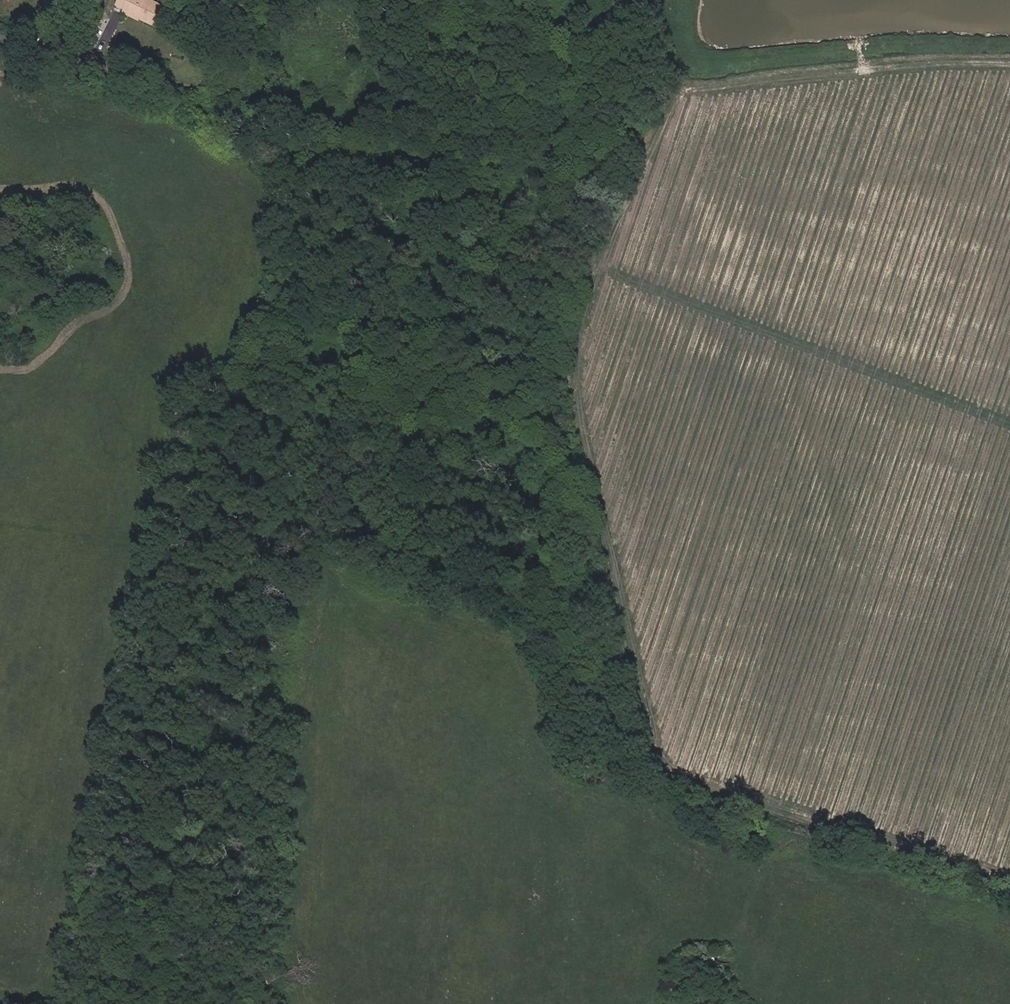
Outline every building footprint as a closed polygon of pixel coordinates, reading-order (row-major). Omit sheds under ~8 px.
[(149,0),(120,0),(118,6),(129,11),(141,17),(140,19),(156,26),(165,7),(149,0)] [(141,17),(129,11),(127,15),(139,20),(140,19),(141,17)]
